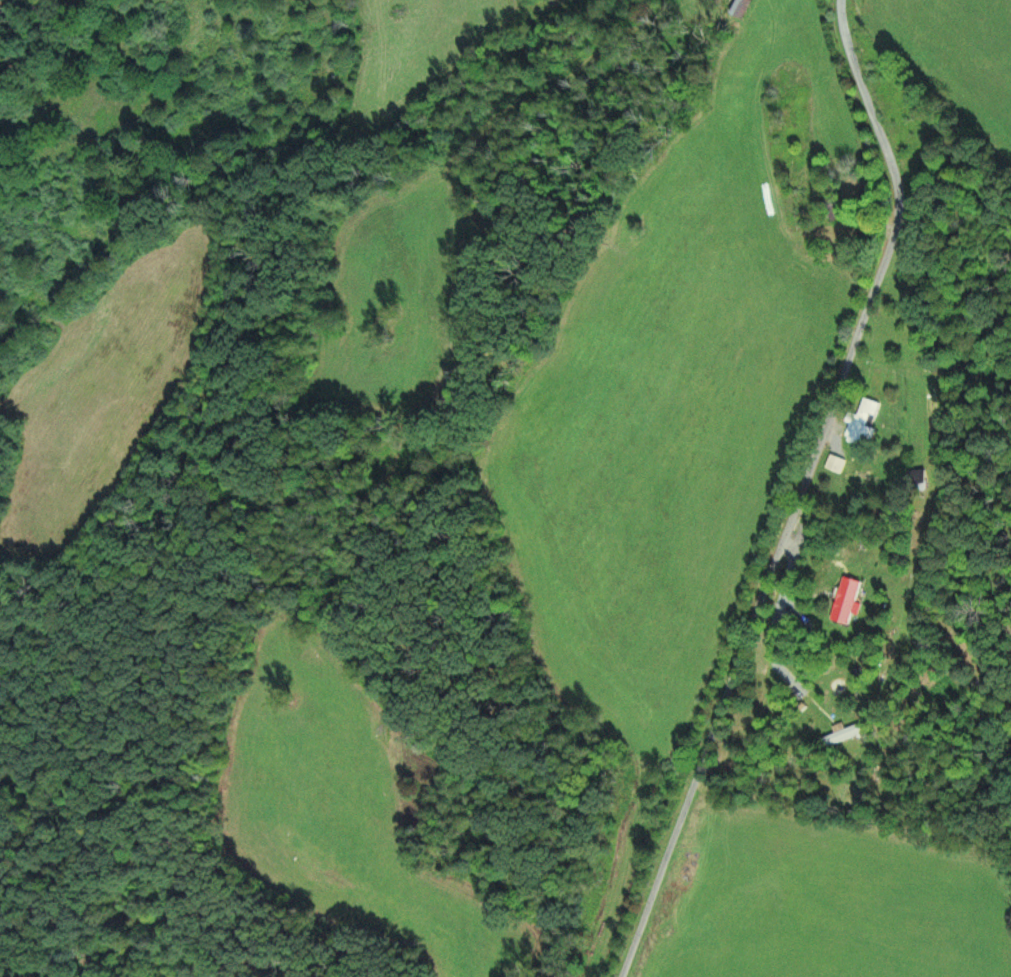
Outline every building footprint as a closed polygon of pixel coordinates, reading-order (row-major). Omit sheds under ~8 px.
[(752,0),(737,0),(731,13),(743,19),(752,0)] [(881,405),(866,398),(854,427),(868,433),(881,405)] [(826,466),(841,473),(846,462),(832,455),(826,466)] [(928,470),(907,470),(907,491),(928,491),(928,470)] [(832,620),(852,625),(857,605),(856,605),(862,581),(842,577),(832,620)] [(860,733),(856,724),(824,740),(828,748),(860,733)]
